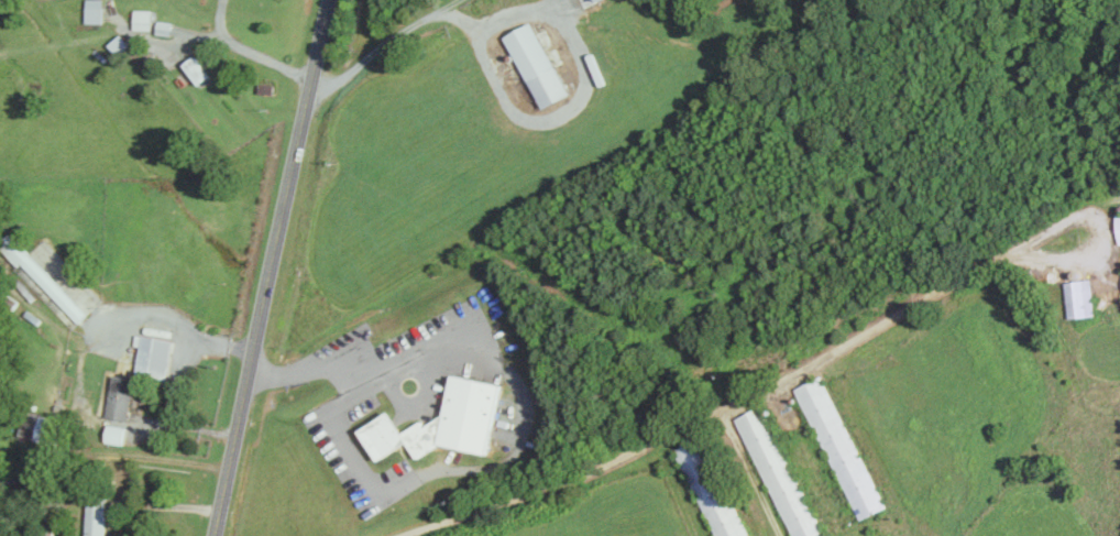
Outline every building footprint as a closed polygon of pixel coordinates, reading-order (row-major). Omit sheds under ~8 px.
[(105,22),(105,0),(88,0),(88,22),(105,22)] [(153,9),(136,9),(136,29),(153,29),(153,9)] [(510,34),(543,108),(571,96),(538,21),(510,34)] [(110,44),(119,55),(132,44),(123,33),(110,44)] [(187,63),(201,84),(212,77),(197,56),(187,63)] [(23,262),(80,323),(89,315),(18,238),(5,250),(19,266),(23,262)] [(58,261),(46,242),(32,250),(44,270),(58,261)] [(1096,316),(1095,279),(1067,280),(1069,317),(1096,316)] [(142,346),(137,375),(168,380),(175,339),(138,333),(136,345),(142,346)] [(109,416),(131,420),(138,377),(116,374),(109,416)] [(504,383),(455,374),(447,414),(427,425),(424,421),(406,431),(395,411),(364,429),(381,460),(411,444),(418,457),(442,444),(491,453),(504,383)] [(826,374),(798,387),(858,521),(885,509),(826,374)] [(794,535),(826,535),(764,405),(737,418),(794,535)] [(59,445),(65,421),(44,416),(38,440),(59,445)] [(127,427),(111,424),(108,441),(124,444),(127,427)] [(723,475),(712,480),(694,441),(678,449),(717,535),(751,535),(723,475)] [(89,535),(108,535),(109,501),(89,501),(89,535)]
